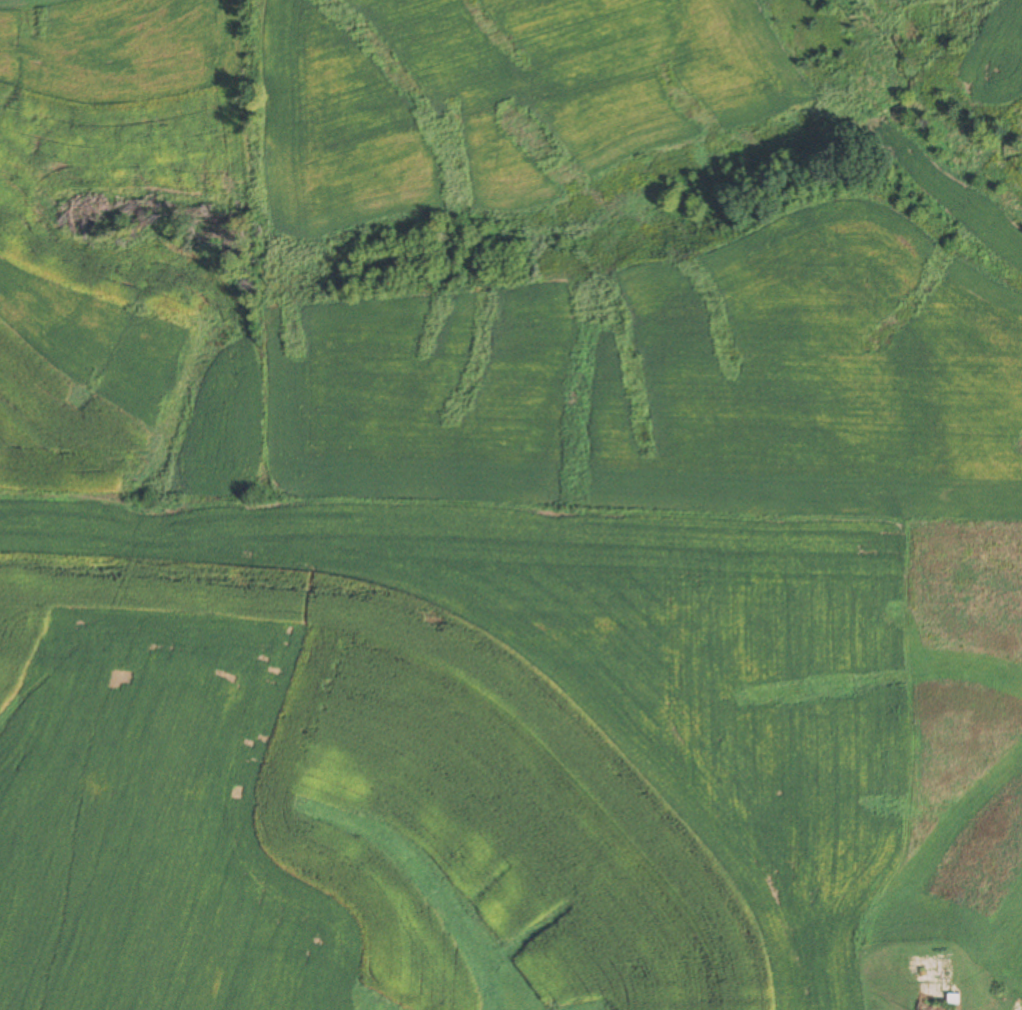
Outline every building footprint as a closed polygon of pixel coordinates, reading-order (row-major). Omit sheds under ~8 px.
[(914,956),(914,967),(924,967),(924,961),(941,962),(941,975),(918,975),(918,1009),(957,1009),(957,1001),(951,1001),(951,957),(914,956)]
